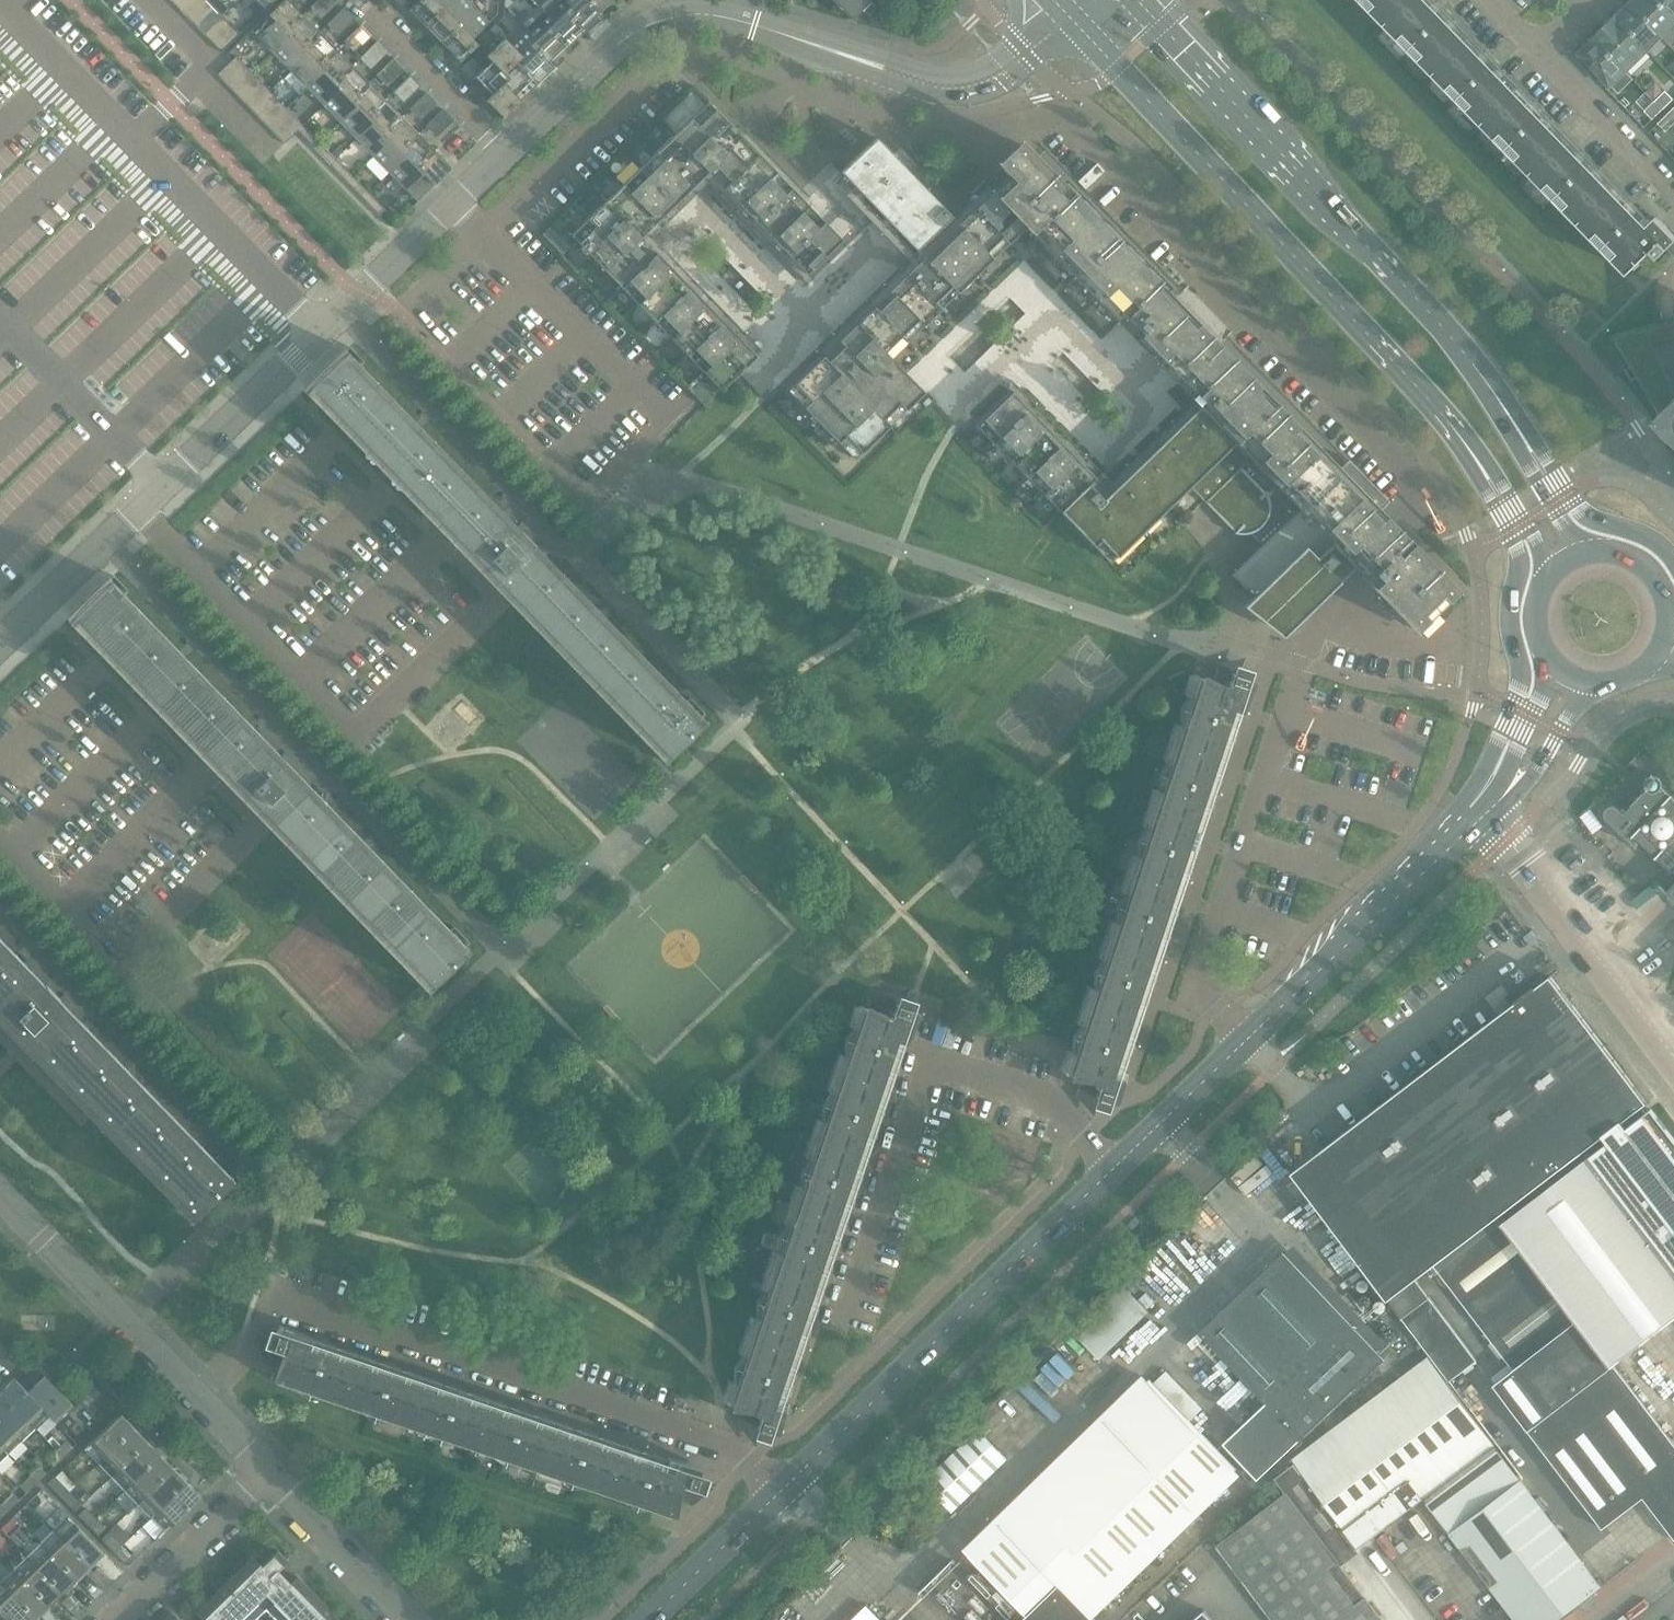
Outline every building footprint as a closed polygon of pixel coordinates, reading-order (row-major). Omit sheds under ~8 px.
[(189,0),(172,0),(170,1),(179,10),(189,0)] [(206,0),(205,0),(189,0),(179,10),(187,19),(206,0)] [(195,27),(214,9),(206,0),(187,19),(195,27)] [(263,10),(274,0),(253,0),(263,10)] [(256,37),(273,55),(291,38),(290,36),(285,33),(304,14),(290,0),(284,0),(268,15),(274,20),(256,37)] [(320,18),(338,1),(336,0),(317,0),(310,7),(320,18)] [(402,8),(408,2),(406,0),(394,0),(402,8)] [(445,0),(421,0),(409,11),(426,28),(444,11),(439,6),(445,0)] [(473,6),(468,0),(445,0),(439,6),(444,11),(426,28),(443,46),(460,28),(455,23),(473,6)] [(538,7),(554,24),(549,29),(567,47),(568,45),(583,31),(565,13),(571,7),(564,0),(545,0),(538,7)] [(571,7),(565,13),(583,31),(585,29),(601,14),(586,0),(564,0),(571,7)] [(601,14),(602,13),(615,0),(586,0),(601,14)] [(852,22),(863,10),(873,0),(831,0),(852,22)] [(1428,0),(1359,0),(1371,13),(1374,9),(1388,23),(1402,37),(1398,41),(1419,62),(1422,58),(1450,87),(1447,91),(1467,112),(1471,108),(1498,137),(1495,140),(1515,162),(1519,158),(1546,186),(1543,190),(1563,211),(1567,207),(1594,236),(1591,239),(1611,261),(1615,257),(1630,272),(1651,252),(1658,259),(1668,249),(1673,255),(1673,235),(1660,221),(1651,230),(1428,0)] [(1660,0),(1635,0),(1630,5),(1661,37),(1673,25),(1673,14),(1660,0)] [(1673,14),(1673,0),(1660,0),(1673,14)] [(1661,37),(1630,5),(1617,17),(1647,51),(1661,37)] [(471,41),(490,23),(473,6),(455,23),(460,28),(443,46),(459,63),(477,46),(471,41)] [(538,7),(520,24),(527,31),(528,29),(538,39),(537,41),(532,46),(549,63),(550,63),(567,47),(549,29),(554,24),(538,7)] [(327,24),(337,35),(355,19),(344,8),(327,24)] [(203,36),(222,17),(214,9),(195,27),(203,36)] [(291,38),(273,55),(275,57),(290,73),(308,56),(308,55),(307,54),(303,50),(321,32),(309,20),(308,19),(304,14),(285,33),(290,36),(291,38)] [(1647,51),(1617,17),(1615,16),(1592,39),(1593,40),(1626,72),(1647,51)] [(212,44),(230,26),(222,17),(203,36),(212,44)] [(343,41),(354,52),(371,35),(361,25),(343,41)] [(220,53),(239,34),(230,26),(212,44),(220,53)] [(507,38),(497,26),(491,32),(502,42),(506,39),(507,38)] [(511,45),(510,46),(521,57),(516,62),(520,67),(532,80),(537,86),(555,68),(550,63),(549,63),(532,46),(537,41),(538,39),(528,29),(527,31),(512,45),(511,45)] [(290,73),(284,79),(286,81),(300,95),(306,89),(323,72),(322,70),(319,67),(337,49),(326,38),(325,36),(321,32),(303,50),(307,54),(308,55),(308,56),(290,73)] [(473,59),(467,65),(479,76),(476,80),(491,95),(492,96),(509,79),(508,78),(504,74),(516,62),(521,57),(510,46),(511,45),(506,39),(502,42),(488,56),(494,61),(484,71),(473,59)] [(1626,72),(1593,40),(1579,54),(1616,92),(1631,77),(1626,72)] [(360,58),(370,69),(388,52),(377,42),(360,58)] [(323,72),(306,89),(308,91),(323,106),(340,89),(334,84),(353,65),(342,54),(341,53),(337,49),(319,67),(322,70),(323,72)] [(226,83),(244,65),(236,57),(217,75),(226,83)] [(376,75),(387,86),(404,69),(394,59),(376,75)] [(491,95),(485,101),(503,119),(521,102),(516,96),(532,80),(520,67),(516,62),(504,74),(508,78),(509,79),(492,96),(491,95)] [(234,92),(253,74),(244,65),(226,83),(234,92)] [(340,89),(323,106),(325,108),(339,123),(357,106),(356,104),(352,100),(370,82),(359,71),(357,70),(353,65),(334,84),(340,89)] [(479,76),(467,65),(461,70),(473,82),(476,80),(479,76)] [(243,101),(261,83),(253,74),(234,92),(243,101)] [(393,92),(403,102),(421,86),(410,75),(393,92)] [(357,106),(339,123),(341,125),(356,140),(373,123),(368,117),(386,99),(375,88),(374,87),(370,82),(352,100),(356,104),(357,106)] [(251,109),(270,91),(261,83),(243,101),(251,109)] [(259,118),(278,100),(270,91),(251,109),(259,118)] [(1663,110),(1673,100),(1665,91),(1655,101),(1663,110)] [(409,108),(420,119),(437,103),(426,92),(409,108)] [(373,123),(356,140),(357,142),(372,157),(390,140),(388,138),(384,135),(403,116),(392,105),(390,103),(386,99),(368,117),(373,123)] [(268,127),(286,109),(278,100),(259,118),(268,127)] [(1653,120),(1663,110),(1655,101),(1644,112),(1653,120)] [(641,237),(707,172),(806,274),(841,240),(708,102),(572,235),(703,371),(686,388),(704,406),(756,355),(641,237)] [(276,135),(295,117),(286,109),(268,127),(276,135)] [(426,125),(436,136),(454,120),(443,109),(426,125)] [(1673,124),(1673,120),(1668,114),(1658,124),(1666,132),(1673,124)] [(390,140),(372,157),(374,159),(389,174),(406,157),(407,156),(405,155),(401,151),(419,133),(408,122),(407,121),(403,116),(384,135),(388,138),(390,140)] [(297,132),(303,126),(295,117),(276,135),(285,144),(297,132)] [(320,143),(303,126),(297,132),(314,149),(320,143)] [(406,157),(389,174),(391,176),(405,191),(423,174),(434,186),(453,168),(425,139),(423,137),(419,133),(401,151),(405,155),(407,156),(406,157)] [(951,216),(940,205),(875,138),(840,172),(916,251),(951,216)] [(336,160),(320,143),(314,149),(330,166),(336,160)] [(1109,562),(1185,488),(1188,486),(1204,503),(1207,500),(1237,530),(1233,533),(1236,534),(1240,534),(1243,535),(1246,534),(1250,533),(1252,533),(1254,531),(1264,541),(1230,574),(1252,597),(1242,606),(1282,636),(1353,567),(1356,571),(1418,635),(1460,594),(1440,574),(1398,530),(1376,507),(1027,147),(1003,171),(1007,175),(786,389),(853,458),(923,391),(890,357),(1025,227),(1118,323),(1124,317),(1131,324),(1129,325),(1139,335),(1134,340),(1200,408),(1193,415),(1190,412),(1115,484),(1118,487),(1111,494),(1011,391),(975,425),(1109,562)] [(353,177),(336,160),(330,166),(347,183),(353,177)] [(369,193),(353,177),(347,183),(363,199),(369,193)] [(385,210),(369,193),(363,199),(379,216),(385,210)] [(1655,329),(1634,333),(1613,339),(1660,417),(1662,420),(1663,423),(1665,425),(1669,431),(1672,434),(1673,436),(1673,326),(1655,329)] [(344,352),(306,389),(662,757),(700,719),(344,352)] [(303,789),(290,775),(294,772),(108,580),(70,618),(255,809),(259,806),(272,819),(268,823),(426,985),(465,947),(307,785),(303,789)] [(1105,1100),(1244,677),(1235,675),(1234,663),(1219,665),(1213,682),(1198,678),(1068,1073),(1083,1078),(1077,1095),(1088,1106),(1096,1097),(1105,1100)] [(1660,785),(1660,784),(1661,783),(1661,782),(1660,780),(1660,779),(1659,778),(1658,778),(1657,777),(1655,777),(1654,777),(1653,778),(1652,779),(1651,780),(1651,781),(1651,782),(1651,783),(1652,785),(1624,814),(1618,808),(1616,807),(1615,807),(1613,807),(1612,807),(1610,807),(1609,808),(1608,809),(1607,810),(1606,811),(1606,813),(1606,814),(1606,815),(1606,817),(1607,818),(1607,819),(1624,835),(1629,831),(1673,872),(1673,871),(1673,872),(1673,798),(1660,785)] [(1668,891),(1667,889),(1666,891),(1671,896),(1673,897),(1673,898),(1673,885),(1668,891)] [(23,964),(0,941),(0,1018),(190,1214),(229,1177),(23,964)] [(1500,1216),(1642,1108),(1648,1103),(1551,976),(1537,987),(1535,986),(1516,1000),(1517,1002),(1293,1174),(1402,1319),(1430,1298),(1416,1279),(1434,1266),(1500,1216)] [(767,1430),(908,1008),(900,1005),(898,993),(883,996),(878,1013),(863,1008),(763,1303),(762,1306),(758,1317),(730,1402),(745,1407),(739,1424),(750,1436),(758,1427),(767,1430)] [(1671,1136),(1652,1111),(1647,1114),(1642,1108),(1500,1216),(1580,1320),(1612,1362),(1673,1315),(1673,1139),(1671,1136)] [(1500,1216),(1434,1266),(1513,1370),(1580,1320),(1500,1216)] [(1302,1441),(1386,1360),(1385,1359),(1383,1360),(1285,1257),(1286,1256),(1284,1254),(1200,1335),(1267,1404),(1225,1444),(1258,1480),(1300,1440),(1302,1441)] [(1478,1361),(1430,1298),(1402,1319),(1431,1358),(1450,1382),(1478,1361)] [(1493,1386),(1528,1431),(1602,1529),(1643,1498),(1671,1534),(1673,1539),(1673,1443),(1614,1365),(1614,1364),(1612,1362),(1580,1320),(1513,1370),(1493,1386)] [(697,1476),(276,1333),(273,1341),(261,1342),(264,1357),(281,1363),(276,1378),(371,1411),(570,1479),(574,1480),(585,1484),(670,1512),(675,1497),(692,1503),(703,1493),(695,1484),(697,1476)] [(1431,1358),(1293,1462),(1295,1464),(1358,1549),(1374,1536),(1423,1499),(1496,1444),(1450,1382),(1431,1358)] [(75,1406),(53,1384),(45,1376),(28,1392),(50,1414),(58,1423),(75,1406)] [(50,1414),(28,1392),(14,1378),(0,1392),(35,1428),(50,1414)] [(1088,1612),(1235,1469),(1149,1381),(1109,1420),(1009,1517),(969,1556),(1027,1615),(1060,1583),(1088,1612)] [(114,1407),(95,1387),(85,1396),(105,1417),(114,1407)] [(0,1392),(0,1419),(22,1441),(35,1428),(0,1392)] [(98,1463),(134,1427),(121,1414),(84,1449),(98,1463)] [(0,1419),(0,1445),(8,1454),(22,1441),(0,1419)] [(111,1476),(147,1441),(134,1427),(98,1463),(111,1476)] [(63,1457),(73,1447),(67,1440),(57,1450),(63,1457)] [(125,1490),(161,1455),(147,1441),(111,1476),(125,1490)] [(1423,1499),(1450,1534),(1451,1534),(1451,1535),(1516,1619),(1555,1619),(1557,1619),(1559,1619),(1558,1617),(1572,1607),(1573,1608),(1574,1607),(1574,1606),(1600,1586),(1494,1447),(1497,1445),(1496,1444),(1423,1499)] [(0,1445),(0,1462),(8,1454),(0,1445)] [(53,1467),(63,1457),(57,1450),(47,1460),(53,1467)] [(138,1504),(174,1468),(161,1455),(125,1490),(138,1504)] [(1341,1566),(1359,1553),(1357,1550),(1358,1549),(1295,1464),(1275,1479),(1285,1494),(1217,1546),(1272,1619),(1382,1619),(1341,1566)] [(37,1483),(46,1473),(40,1466),(30,1476),(37,1483)] [(151,1517),(187,1482),(174,1468),(138,1504),(151,1517)] [(27,1493),(37,1483),(30,1476),(20,1486),(27,1493)] [(68,1491),(55,1477),(48,1484),(62,1498),(68,1491)] [(165,1531),(201,1496),(187,1482),(151,1517),(165,1531)] [(79,1501),(68,1491),(62,1498),(72,1508),(79,1501)] [(9,1509),(19,1500),(13,1493),(3,1502),(9,1509)] [(9,1509),(3,1502),(0,1505),(0,1518),(9,1509)] [(103,1553),(59,1507),(45,1521),(54,1531),(89,1567),(103,1553)] [(95,1518),(86,1508),(79,1515),(88,1525),(95,1518)] [(105,1528),(95,1518),(88,1525),(98,1535),(105,1528)] [(89,1567),(54,1531),(40,1544),(76,1580),(89,1567)] [(122,1546),(112,1535),(105,1542),(115,1553),(122,1546)] [(76,1580),(40,1544),(27,1557),(62,1593),(76,1580)] [(131,1555),(122,1546),(115,1553),(124,1562),(131,1555)] [(297,1577),(291,1584),(278,1571),(287,1562),(278,1552),(277,1551),(262,1566),(254,1558),(197,1613),(203,1619),(250,1619),(264,1607),(276,1619),(338,1619),(297,1577)] [(62,1593),(27,1557),(13,1570),(49,1606),(62,1593)] [(96,1583),(105,1574),(98,1567),(89,1576),(96,1583)] [(13,1570),(0,1583),(35,1619),(49,1606),(13,1570)] [(104,1591),(113,1582),(105,1574),(96,1583),(104,1591)] [(0,1583),(0,1610),(9,1619),(10,1619),(34,1619),(35,1619),(0,1583)] [(1088,1612),(1060,1583),(1027,1615),(1022,1619),(1095,1619),(1088,1612)] [(69,1609),(78,1601),(71,1593),(62,1602),(69,1609)] [(77,1617),(86,1608),(78,1601),(69,1609),(77,1617)] [(1205,1611),(1194,1619),(1212,1619),(1205,1611)]
